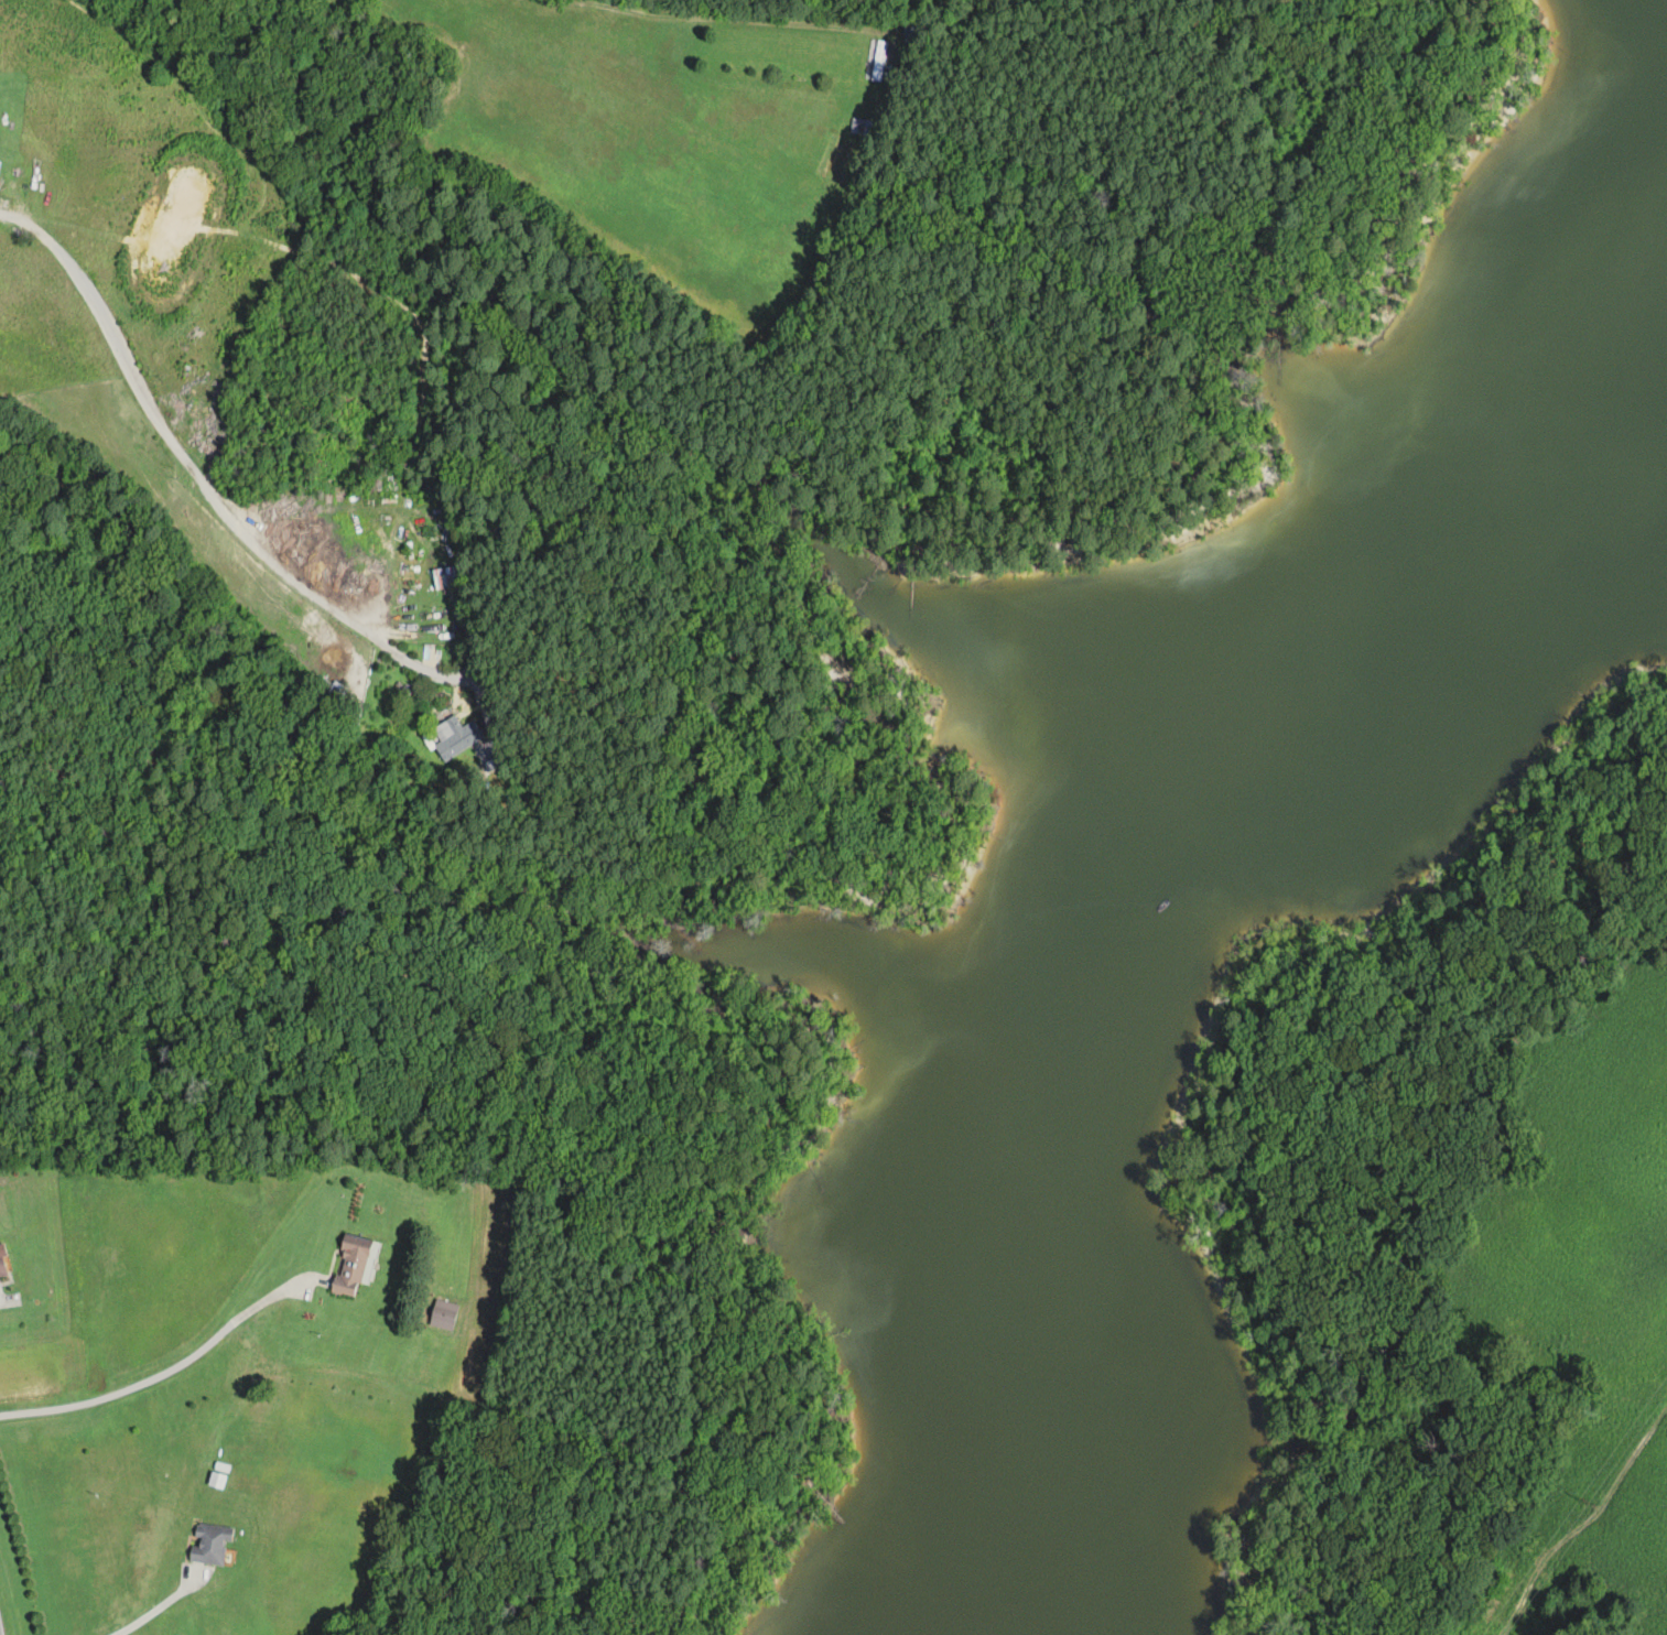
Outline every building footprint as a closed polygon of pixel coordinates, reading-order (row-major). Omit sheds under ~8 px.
[(907,21),(906,34),(919,35),(920,22),(907,21)] [(887,41),(873,40),(871,80),(885,81),(887,41)] [(874,120),(852,119),(851,133),(873,134),(874,120)] [(457,587),(455,566),(435,568),(437,589),(457,587)] [(328,693),(341,699),(347,687),(333,682),(328,693)] [(450,727),(447,721),(433,728),(440,743),(436,745),(444,760),(485,739),(475,720),(462,726),(460,722),(450,727)] [(333,1292),(355,1297),(357,1282),(370,1285),(378,1241),(343,1234),(333,1292)] [(226,1542),(231,1542),(233,1528),(195,1523),(190,1562),(223,1566),(226,1542)]
